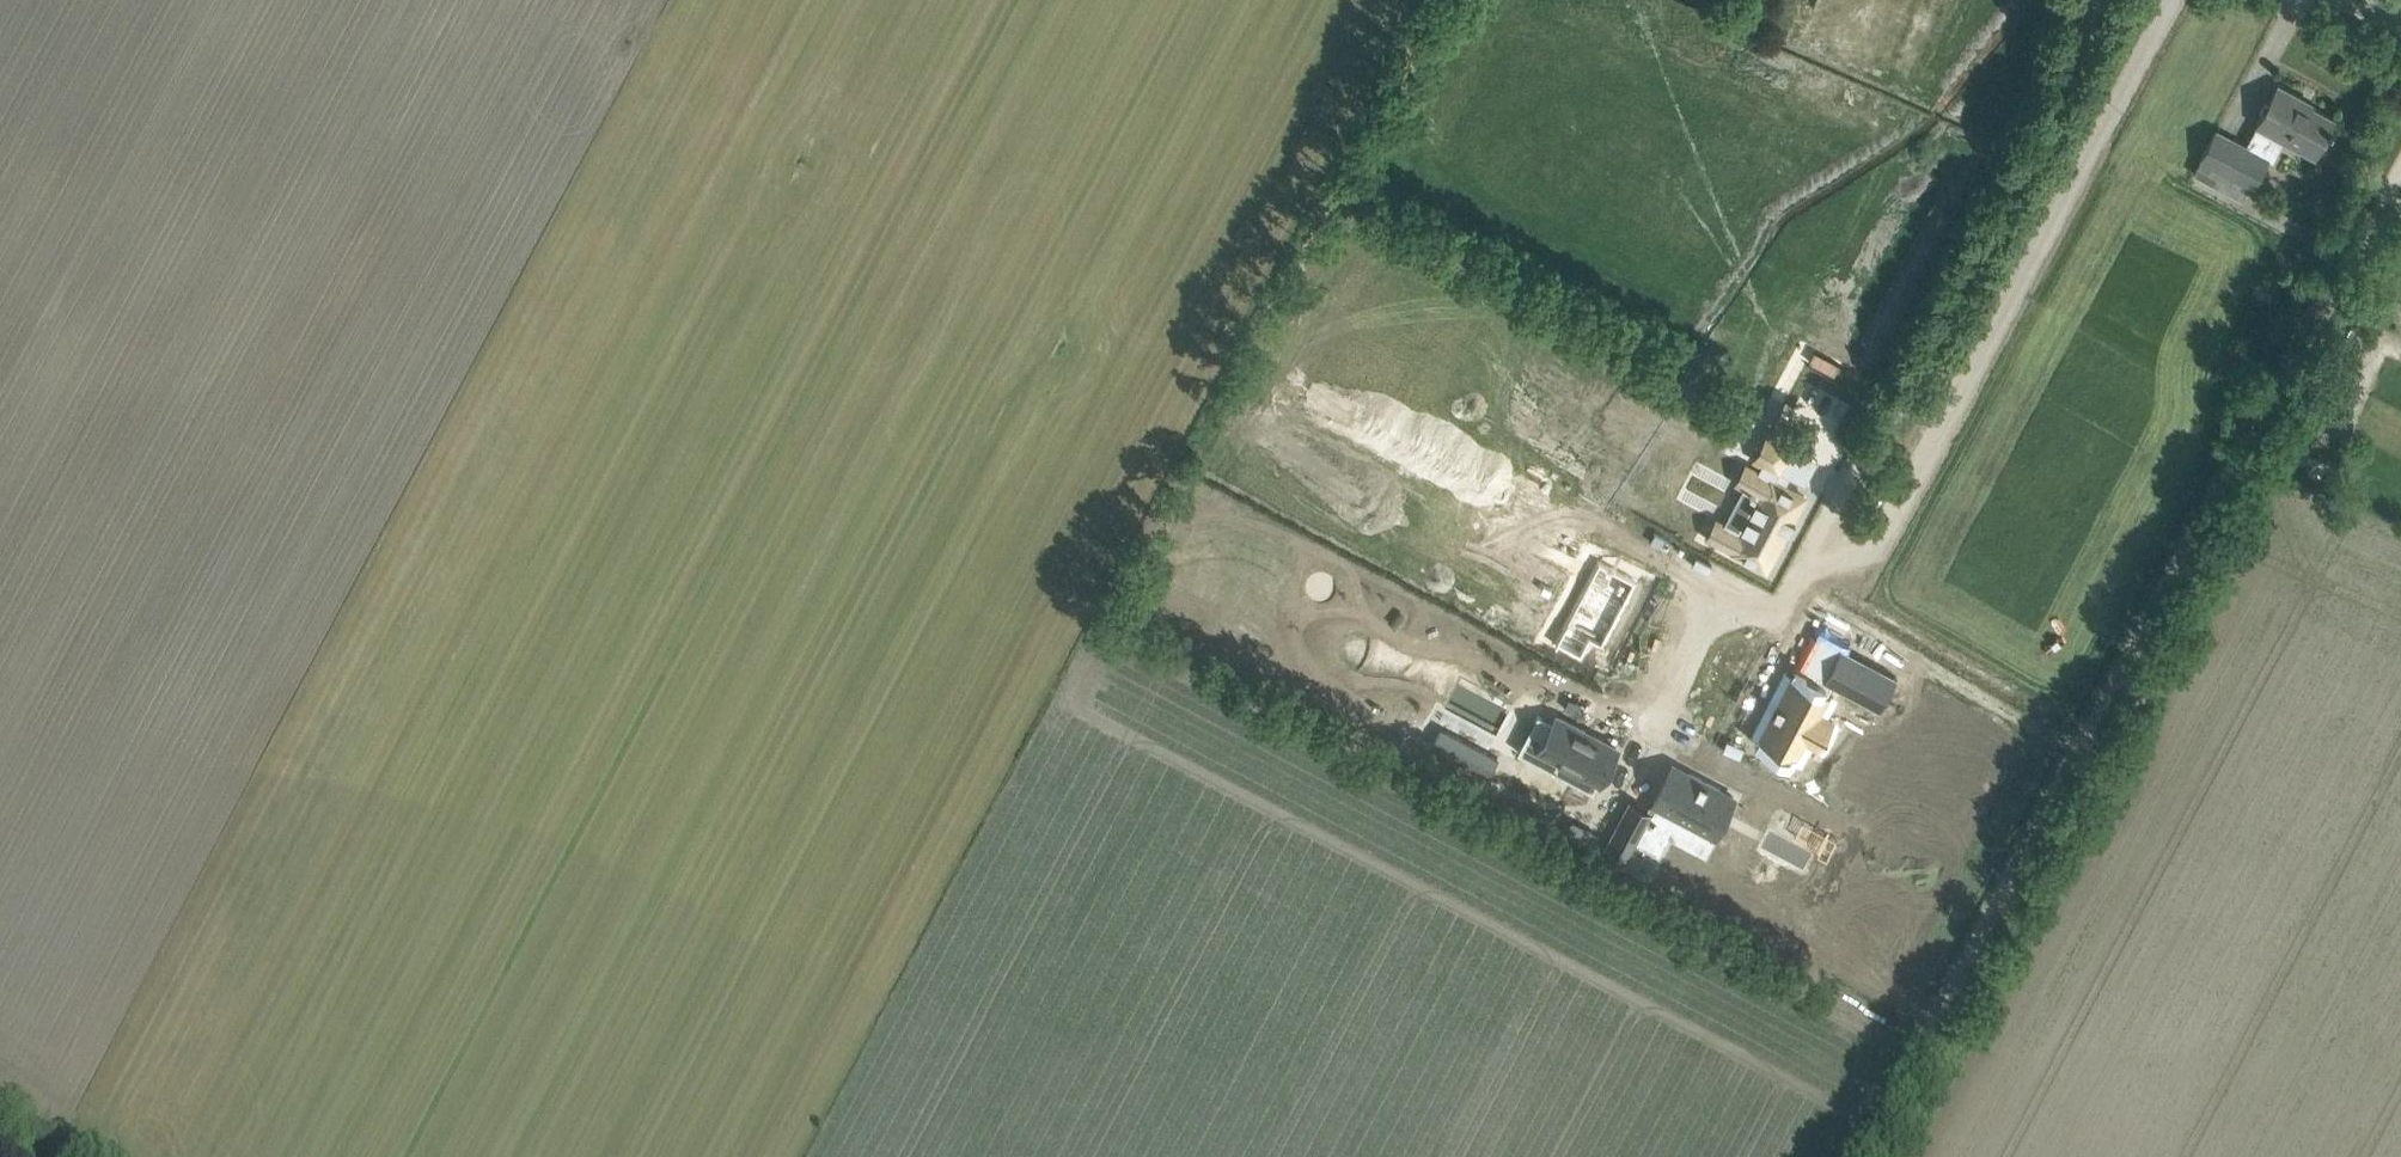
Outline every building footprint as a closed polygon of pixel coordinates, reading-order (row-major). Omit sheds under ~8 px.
[(2278,84),(2246,144),(2268,158),(2273,160),(2285,139),(2315,155),(2328,130),(2331,131),(2333,127),(2331,126),(2335,118),(2299,99),(2301,96),(2278,84)] [(2268,158),(2246,144),(2217,129),(2193,173),(2241,199),(2248,185),(2252,187),(2268,158)] [(1725,523),(1716,541),(1766,568),(1805,495),(1775,479),(1793,445),(1768,432),(1754,457),(1763,462),(1758,470),(1754,468),(1745,485),(1762,494),(1742,532),(1725,523)] [(1590,587),(1566,631),(1602,650),(1628,601),(1620,597),(1639,561),(1617,549),(1626,531),(1591,513),(1580,532),(1595,540),(1584,560),(1590,563),(1580,582),(1590,587)] [(1775,712),(1763,735),(1797,753),(1805,738),(1818,745),(1831,720),(1818,713),(1828,696),(1826,695),(1833,683),(1881,708),(1897,677),(1844,648),(1845,646),(1837,642),(1835,645),(1841,648),(1825,677),(1820,674),(1813,688),(1793,678),(1780,703),(1778,702),(1773,711),(1775,712)] [(1518,751),(1593,791),(1617,747),(1558,716),(1555,722),(1538,713),(1518,751)] [(1630,798),(1601,852),(1626,865),(1639,842),(1659,853),(1678,818),(1713,836),(1734,796),(1689,772),(1689,773),(1683,770),(1679,777),(1670,772),(1651,809),(1630,798)]
